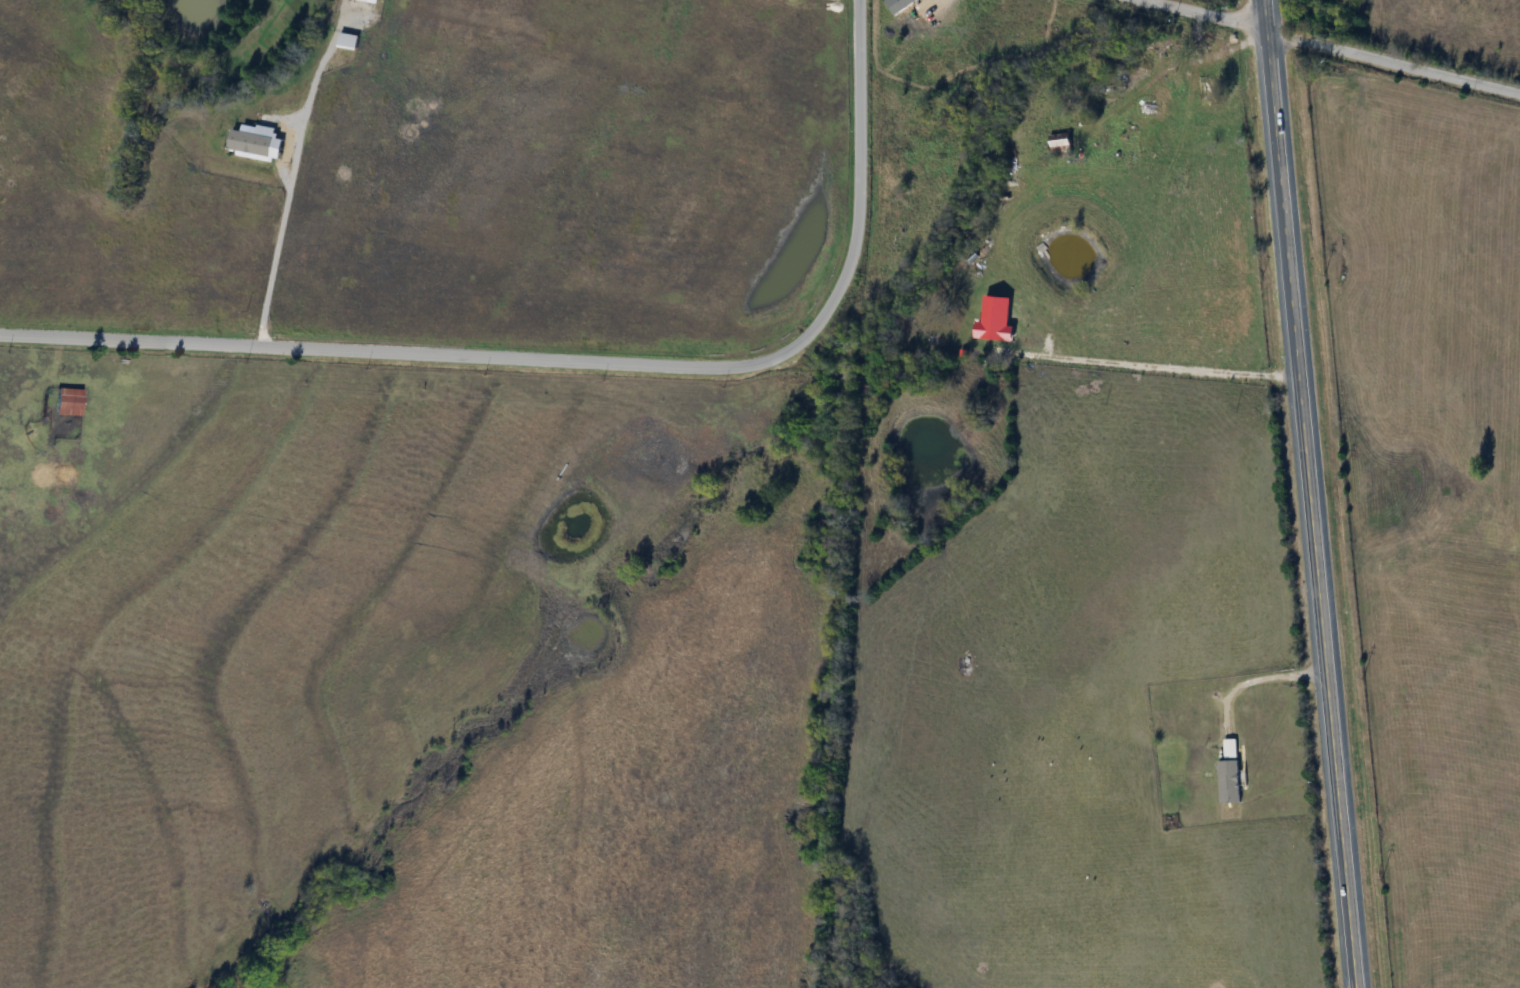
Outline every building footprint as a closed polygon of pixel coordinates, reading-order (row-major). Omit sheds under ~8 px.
[(1214,50),(1213,32),(1202,33),(1202,51),(1214,50)] [(1155,121),(1164,121),(1164,88),(1155,88),(1155,121)] [(1050,135),(1052,158),(1072,155),(1070,133),(1050,135)] [(1008,308),(1009,298),(988,297),(986,340),(1005,341),(1006,320),(1014,320),(1014,309),(1008,308)] [(82,388),(57,387),(56,414),(82,414),(82,388)] [(1226,739),(1226,758),(1236,758),(1235,739),(1226,739)] [(1220,802),(1239,802),(1239,760),(1220,760),(1220,802)]
